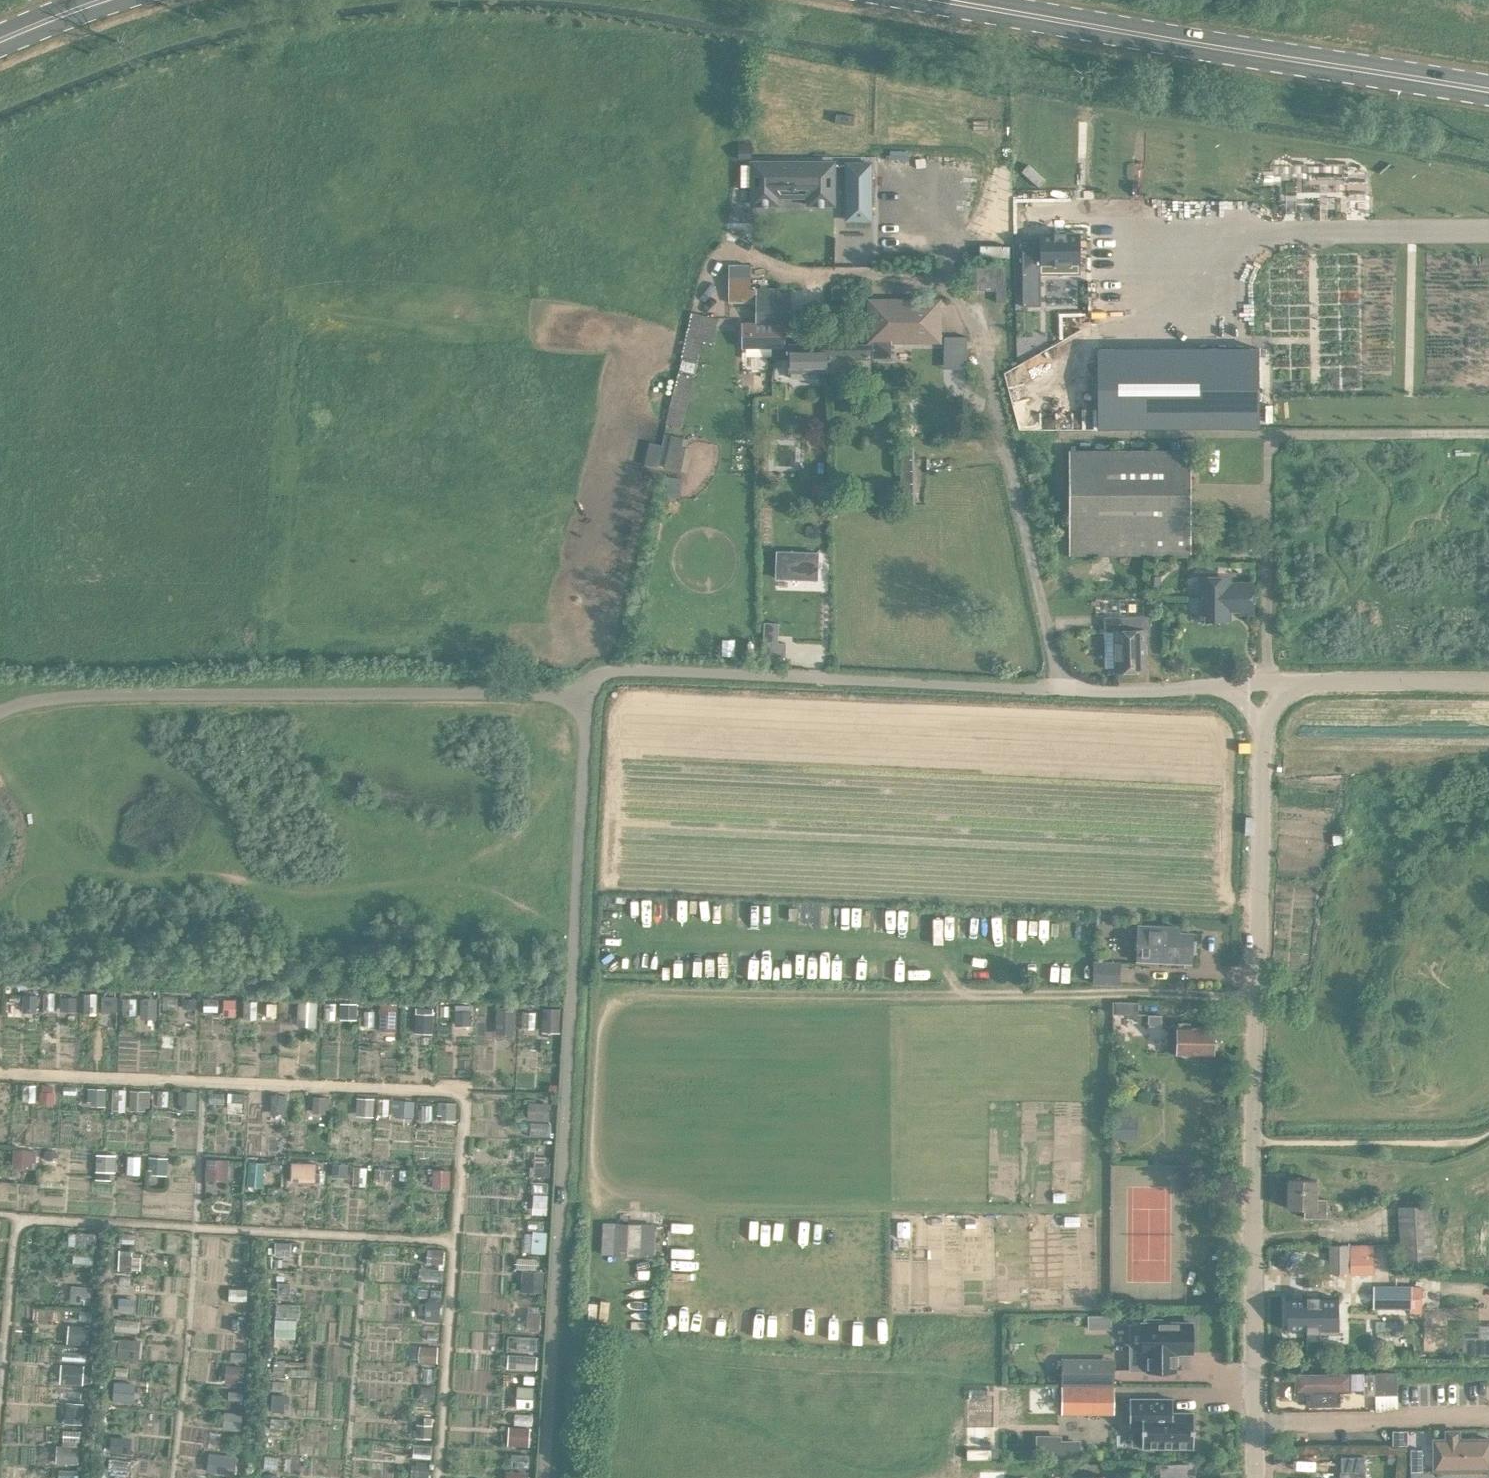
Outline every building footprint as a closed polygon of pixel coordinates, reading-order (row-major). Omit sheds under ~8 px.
[(737,156),(751,155),(751,141),(737,141),(737,156)] [(832,174),(832,162),(752,163),(752,203),(776,202),(776,187),(808,187),(808,202),(832,202),(832,186),(825,186),(825,175),(832,174)] [(870,162),(845,162),(846,187),(870,186),(870,162)] [(1274,188),(1270,199),(1293,207),(1296,196),(1274,188)] [(997,211),(997,246),(1011,246),(1011,211),(997,211)] [(1036,242),(1018,242),(1018,305),(1036,305),(1036,273),(1076,273),(1076,233),(1036,234),(1036,242)] [(996,262),(996,301),(1007,301),(1007,262),(996,262)] [(755,301),(756,322),(784,322),(784,320),(790,320),(790,288),(749,288),(750,265),(728,264),(727,301),(755,301)] [(847,286),(832,286),(832,299),(847,299),(847,286)] [(868,339),(867,339),(868,344),(868,357),(890,357),(890,356),(895,356),(895,345),(890,345),(890,340),(938,340),(939,299),(868,300),(868,339)] [(691,311),(685,337),(699,341),(710,343),(716,317),(691,311)] [(784,345),(784,322),(756,322),(742,322),(741,345),(772,345),(784,345)] [(788,344),(788,345),(784,345),(772,345),(772,357),(788,357),(788,372),(828,371),(828,344),(788,344)] [(868,372),(868,357),(868,344),(828,344),(828,371),(868,372)] [(1258,347),(1096,348),(1097,427),(1258,426),(1258,347)] [(903,410),(915,410),(915,397),(903,398),(903,410)] [(915,422),(903,422),(903,434),(915,434),(915,422)] [(666,433),(665,441),(646,440),(645,463),(684,465),(685,434),(666,433)] [(900,446),(900,504),(912,504),(912,446),(900,446)] [(754,448),(755,461),(764,461),(764,448),(754,448)] [(1069,450),(1069,554),(1189,554),(1189,450),(1069,450)] [(736,456),(736,467),(750,467),(750,456),(736,456)] [(1041,482),(1039,472),(1030,474),(1032,484),(1041,482)] [(813,483),(813,495),(823,495),(823,483),(813,483)] [(776,577),(816,578),(817,552),(777,551),(776,577)] [(1148,575),(1148,588),(1159,588),(1159,575),(1148,575)] [(1252,613),(1252,578),(1251,578),(1251,583),(1228,583),(1228,578),(1200,578),(1200,598),(1190,598),(1190,616),(1200,616),(1200,618),(1228,618),(1228,610),(1240,610),(1240,613),(1252,613)] [(1113,631),(1114,670),(1144,670),(1143,631),(1149,631),(1149,615),(1103,616),(1103,631),(1113,631)] [(778,622),(764,621),(763,654),(784,655),(785,641),(777,641),(778,622)] [(1177,961),(1190,961),(1192,933),(1164,932),(1165,927),(1138,926),(1136,959),(1174,961),(1174,963),(1177,963),(1177,961)] [(1118,983),(1119,964),(1119,962),(1094,961),(1093,982),(1118,983)] [(98,1011),(98,992),(84,992),(85,1011),(98,1011)] [(23,1008),(37,1009),(38,994),(24,994),(23,1008)] [(105,994),(102,1008),(116,1010),(119,996),(105,994)] [(157,1017),(158,996),(141,995),(140,1016),(157,1017)] [(62,1008),(77,1009),(78,997),(62,997),(62,1008)] [(124,997),(125,1012),(137,1012),(137,997),(124,997)] [(297,1024),(317,1025),(318,998),(299,997),(297,1024)] [(1113,999),(1113,1011),(1138,1011),(1138,999),(1113,999)] [(381,1001),(379,1028),(397,1029),(398,1002),(381,1001)] [(544,1005),(543,1030),(559,1030),(561,1006),(544,1005)] [(516,1033),(517,1010),(496,1009),(495,1032),(516,1033)] [(416,1028),(433,1029),(434,1011),(418,1010),(416,1028)] [(1161,1025),(1161,1013),(1148,1012),(1147,1025),(1161,1025)] [(1216,1040),(1213,1038),(1213,1026),(1190,1026),(1190,1022),(1177,1022),(1177,1026),(1168,1026),(1167,1052),(1212,1053),(1212,1049),(1216,1047),(1216,1040)] [(52,1099),(53,1084),(39,1083),(38,1098),(52,1099)] [(89,1087),(88,1101),(104,1102),(104,1087),(89,1087)] [(114,1105),(128,1105),(129,1088),(115,1087),(114,1105)] [(131,1088),(130,1107),(150,1108),(151,1089),(131,1088)] [(197,1106),(197,1089),(181,1089),(181,1106),(197,1106)] [(315,1095),(313,1109),(325,1110),(326,1096),(315,1095)] [(374,1112),(374,1095),(357,1095),(357,1112),(374,1112)] [(550,1125),(551,1101),(533,1100),(532,1124),(550,1125)] [(1114,1118),(1114,1138),(1129,1138),(1129,1118),(1114,1118)] [(35,1166),(36,1147),(14,1147),(13,1165),(35,1166)] [(97,1153),(97,1169),(117,1169),(116,1153),(97,1153)] [(230,1178),(230,1156),(206,1156),(206,1178),(230,1178)] [(291,1179),(316,1180),(316,1161),(292,1160),(291,1179)] [(1288,1179),(1287,1208),(1304,1208),(1304,1217),(1326,1218),(1326,1199),(1315,1198),(1316,1179),(1288,1179)] [(167,1210),(167,1191),(146,1191),(146,1210),(167,1210)] [(1397,1207),(1401,1267),(1433,1265),(1429,1205),(1397,1207)] [(603,1222),(601,1253),(638,1255),(652,1255),(654,1224),(640,1223),(603,1222)] [(1348,1273),(1348,1244),(1329,1245),(1329,1273),(1348,1273)] [(1369,1255),(1369,1245),(1350,1245),(1350,1273),(1374,1273),(1374,1255),(1369,1255)] [(522,1289),(544,1289),(544,1268),(522,1268),(522,1289)] [(91,1302),(92,1285),(72,1283),(70,1301),(91,1302)] [(1410,1286),(1374,1285),(1373,1307),(1409,1308),(1410,1286)] [(1287,1328),(1286,1328),(1286,1329),(1305,1329),(1305,1332),(1306,1332),(1306,1329),(1316,1329),(1319,1329),(1336,1329),(1336,1321),(1336,1320),(1336,1299),(1338,1299),(1338,1297),(1318,1297),(1318,1295),(1317,1295),(1317,1297),(1306,1297),(1306,1295),(1305,1295),(1305,1297),(1287,1297),(1287,1328)] [(298,1341),(297,1301),(275,1302),(276,1342),(298,1341)] [(139,1330),(139,1317),(116,1316),(115,1329),(139,1330)] [(1191,1352),(1191,1322),(1161,1322),(1161,1318),(1144,1318),(1144,1322),(1141,1322),(1141,1324),(1141,1351),(1129,1351),(1129,1369),(1147,1369),(1147,1370),(1175,1370),(1175,1352),(1191,1352)] [(68,1322),(68,1342),(90,1342),(91,1323),(68,1322)] [(1481,1334),(1481,1324),(1465,1323),(1463,1352),(1488,1353),(1488,1334),(1481,1334)] [(140,1357),(141,1338),(120,1337),(119,1356),(140,1357)] [(538,1353),(509,1351),(508,1367),(537,1368),(538,1353)] [(1112,1359),(1096,1359),(1062,1359),(1062,1383),(1112,1383),(1112,1368),(1112,1359)] [(93,1382),(93,1361),(85,1361),(85,1382),(93,1382)] [(61,1382),(83,1383),(84,1363),(61,1362),(61,1382)] [(225,1381),(243,1383),(245,1365),(228,1362),(225,1381)] [(1375,1395),(1374,1373),(1362,1373),(1363,1395),(1375,1395)] [(1349,1375),(1292,1376),(1293,1396),(1350,1395),(1349,1375)] [(135,1400),(136,1380),(114,1380),(114,1399),(135,1400)] [(1062,1386),(1062,1413),(1087,1413),(1087,1407),(1112,1407),(1113,1386),(1062,1386)] [(1397,1407),(1397,1394),(1375,1395),(1375,1410),(1397,1407)] [(1172,1398),(1129,1398),(1129,1425),(1141,1425),(1141,1447),(1193,1447),(1193,1412),(1172,1412),(1172,1398)] [(66,1400),(64,1421),(84,1422),(85,1401),(66,1400)] [(530,1444),(531,1425),(509,1425),(508,1443),(530,1444)] [(1047,1458),(1081,1457),(1080,1438),(1062,1438),(1062,1431),(1035,1432),(1036,1451),(1047,1451),(1047,1458)] [(1488,1472),(1488,1439),(1460,1439),(1460,1433),(1444,1433),(1444,1441),(1434,1441),(1434,1472),(1488,1472)] [(111,1436),(111,1449),(131,1450),(132,1437),(111,1436)] [(57,1443),(57,1462),(79,1461),(79,1442),(57,1443)] [(1421,1449),(1409,1449),(1410,1471),(1422,1471),(1422,1470),(1421,1449)] [(208,1472),(237,1473),(238,1453),(209,1451),(208,1472)] [(1396,1453),(1388,1453),(1388,1462),(1396,1463),(1396,1453)] [(1365,1472),(1364,1456),(1340,1456),(1340,1472),(1365,1472)] [(1162,1466),(1162,1477),(1192,1477),(1192,1475),(1180,1475),(1180,1466),(1181,1466),(1181,1465),(1162,1466)]
